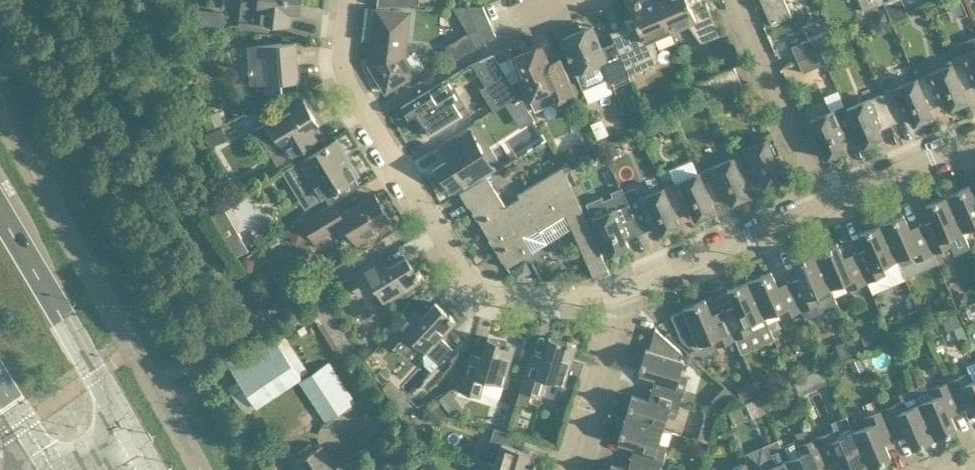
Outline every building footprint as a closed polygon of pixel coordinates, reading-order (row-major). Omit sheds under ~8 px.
[(238,26),(269,29),(269,23),(270,23),(290,25),(291,12),(299,13),(300,6),(301,0),(241,0),(238,26)] [(612,30),(611,31),(615,40),(629,73),(644,67),(649,69),(651,64),(659,61),(654,35),(671,28),(658,0),(635,0),(636,1),(630,4),(635,16),(626,18),(629,35),(616,40),(612,30)] [(671,28),(687,21),(702,42),(721,34),(707,1),(704,2),(702,0),(658,0),(671,28)] [(772,23),(792,15),(786,0),(762,0),(772,23)] [(865,10),(884,1),(883,0),(860,0),(865,10)] [(892,19),(909,12),(906,7),(903,8),(899,0),(887,0),(884,1),(886,7),(892,19)] [(453,4),(469,32),(478,26),(469,4),(453,4)] [(469,32),(477,45),(496,34),(483,4),(469,4),(478,26),(469,32)] [(878,10),(876,17),(879,24),(879,25),(892,19),(886,7),(878,10)] [(369,63),(386,90),(415,72),(405,55),(410,11),(394,9),(394,11),(376,9),(372,43),(374,43),(373,55),(370,54),(369,63)] [(629,73),(615,40),(602,46),(595,29),(593,26),(592,24),(590,25),(583,28),(561,37),(576,72),(577,72),(581,83),(587,85),(607,76),(611,86),(631,78),(629,73)] [(821,50),(837,43),(831,28),(792,45),(798,59),(821,50)] [(477,45),(469,32),(446,44),(455,59),(477,45)] [(728,35),(716,40),(722,54),(734,49),(728,35)] [(271,88),(273,89),(283,88),(282,80),(299,79),(296,40),(248,44),(251,83),(266,82),(266,84),(267,85),(268,86),(268,87),(270,88),(271,88)] [(576,92),(572,83),(560,55),(549,60),(541,42),(513,54),(525,81),(521,83),(528,99),(530,98),(535,110),(576,92)] [(950,58),(968,99),(964,88),(974,83),(974,48),(950,58)] [(798,59),(803,71),(826,61),(821,50),(798,59)] [(494,53),(481,59),(494,81),(481,89),(495,110),(520,94),(494,53)] [(951,62),(917,77),(933,114),(930,107),(945,100),(949,108),(968,99),(950,58),(950,59),(951,62)] [(694,83),(702,101),(742,83),(735,65),(694,83)] [(917,77),(882,92),(895,122),(910,115),(914,123),(933,114),(917,77)] [(430,88),(402,106),(408,116),(414,113),(421,125),(424,123),(431,135),(435,132),(441,142),(454,134),(448,124),(461,116),(462,113),(458,106),(463,103),(460,99),(449,82),(432,92),(430,88)] [(846,103),(845,104),(863,145),(882,136),(879,129),(895,122),(882,92),(847,107),(846,103)] [(508,102),(506,103),(521,127),(534,118),(519,95),(508,102)] [(268,120),(255,128),(271,153),(278,165),(291,156),(302,150),(319,140),(312,128),(319,124),(315,118),(304,98),(286,109),(268,120)] [(863,145),(845,104),(809,119),(826,156),(845,148),(842,140),(857,134),(862,145),(863,145)] [(626,113),(624,120),(629,130),(644,123),(637,108),(626,113)] [(219,109),(203,116),(208,128),(225,121),(219,109)] [(449,158),(437,165),(451,189),(464,181),(466,183),(483,173),(484,172),(494,166),(483,149),(471,129),(464,133),(447,143),(442,146),(449,158)] [(768,137),(732,152),(750,193),(745,182),(760,175),(764,183),(784,174),(768,137)] [(320,148),(299,161),(321,196),(324,194),(330,203),(334,201),(360,185),(355,176),(359,174),(349,159),(347,160),(335,141),(338,139),(337,138),(320,148)] [(614,140),(605,144),(610,156),(619,152),(614,140)] [(583,142),(572,147),(577,156),(580,155),(587,152),(583,142)] [(733,156),(699,171),(715,209),(715,208),(712,201),(727,194),(730,202),(750,193),(732,152),(732,153),(733,156)] [(577,156),(562,163),(563,166),(571,184),(581,179),(578,171),(585,168),(580,155),(577,156)] [(321,196),(299,161),(282,171),(304,207),(321,196)] [(478,218),(488,235),(573,187),(571,184),(563,166),(518,193),(520,196),(506,205),(487,175),(460,192),(468,206),(470,205),(473,210),(476,209),(481,216),(478,218)] [(699,171),(664,186),(676,216),(692,209),(695,217),(715,209),(699,171)] [(230,176),(221,186),(233,197),(242,187),(230,176)] [(948,194),(964,230),(974,225),(974,196),(970,184),(948,194)] [(602,195),(587,202),(593,217),(601,236),(609,254),(629,246),(626,238),(641,231),(628,202),(624,190),(622,186),(611,191),(613,195),(604,199),(602,195)] [(624,190),(628,202),(641,231),(657,224),(660,232),(680,224),(676,216),(664,186),(640,196),(636,188),(633,186),(624,190)] [(573,187),(488,235),(499,252),(502,251),(506,258),(504,260),(507,267),(533,251),(548,242),(572,227),(593,275),(609,269),(601,251),(573,187)] [(344,221),(359,246),(360,245),(358,241),(376,230),(375,228),(390,218),(375,192),(341,213),(334,201),(330,203),(303,219),(317,243),(318,242),(313,233),(330,223),(333,227),(344,221)] [(934,223),(923,227),(934,252),(952,244),(955,253),(970,247),(963,230),(964,230),(948,194),(926,203),(933,219),(934,223)] [(249,250),(222,205),(205,215),(231,260),(249,250)] [(904,213),(882,222),(898,258),(904,274),(918,268),(914,260),(934,252),(923,227),(912,232),(910,228),(904,213)] [(866,247),(856,252),(868,280),(887,272),(884,264),(897,258),(882,222),(860,232),(866,247)] [(308,238),(300,223),(287,230),(295,245),(308,238)] [(838,241),(816,251),(831,287),(845,281),(848,289),(868,280),(856,252),(844,257),(838,241)] [(800,276),(789,280),(791,284),(802,309),(806,318),(812,315),(839,303),(831,287),(816,251),(793,260),(800,276)] [(349,276),(359,293),(360,294),(375,285),(385,301),(420,280),(418,276),(419,275),(416,271),(415,271),(406,255),(389,266),(383,255),(349,276)] [(242,259),(241,265),(244,270),(250,271),(255,268),(256,262),(253,257),(247,256),(242,259)] [(526,260),(511,269),(517,280),(532,271),(526,260)] [(772,270),(750,279),(765,315),(779,310),(782,317),(802,309),(789,280),(778,285),(772,270)] [(736,308),(725,313),(736,337),(769,323),(765,315),(750,279),(727,289),(734,304),(736,308)] [(962,291),(955,294),(959,305),(970,300),(967,293),(962,291)] [(716,346),(736,337),(723,309),(712,314),(705,298),(683,308),(684,310),(672,315),(682,339),(689,346),(698,342),(699,344),(713,338),(716,346)] [(418,341),(428,351),(424,355),(425,363),(432,370),(453,347),(442,336),(456,321),(453,318),(454,317),(450,313),(449,314),(436,301),(422,316),(413,307),(409,313),(386,336),(406,354),(418,341)] [(956,310),(941,316),(947,331),(962,324),(956,310)] [(335,315),(319,324),(339,356),(354,347),(335,315)] [(904,315),(889,322),(894,333),(909,326),(904,315)] [(884,326),(873,330),(878,341),(889,337),(884,326)] [(647,347),(639,371),(655,376),(652,387),(682,396),(685,388),(688,376),(680,374),(685,359),(682,358),(683,352),(656,327),(656,328),(650,348),(647,347)] [(231,365),(257,404),(300,375),(274,336),(231,365)] [(465,371),(463,377),(460,389),(480,396),(485,378),(503,384),(515,344),(511,343),(511,341),(506,340),(506,341),(488,336),(483,355),(471,351),(469,358),(465,371)] [(521,389),(517,400),(529,403),(532,392),(541,395),(547,378),(565,383),(568,371),(579,374),(584,360),(573,356),(576,344),(572,342),(573,341),(568,340),(567,341),(549,336),(544,354),(532,351),(530,358),(521,389)] [(891,338),(884,341),(887,348),(894,345),(891,338)] [(459,350),(451,359),(465,371),(469,358),(459,350)] [(860,357),(851,361),(856,373),(865,369),(860,357)] [(300,380),(326,419),(352,402),(326,364),(300,380)] [(949,379),(962,408),(973,403),(974,409),(974,377),(972,379),(969,371),(949,379)] [(391,379),(384,386),(401,414),(415,406),(408,400),(410,397),(391,379)] [(808,379),(797,383),(801,392),(812,387),(808,379)] [(933,396),(920,401),(935,438),(957,428),(951,413),(962,408),(949,379),(930,388),(933,396)] [(758,393),(752,380),(736,386),(742,400),(758,393)] [(733,394),(725,386),(713,399),(721,407),(733,394)] [(632,394),(626,417),(663,428),(668,414),(676,417),(682,396),(652,387),(648,399),(632,394)] [(685,388),(682,396),(694,400),(696,391),(685,388)] [(450,390),(440,398),(453,413),(462,406),(450,390)] [(436,398),(423,407),(435,423),(448,413),(436,398)] [(759,398),(746,403),(753,418),(765,413),(759,398)] [(903,400),(883,408),(896,436),(907,432),(913,447),(935,438),(920,401),(906,407),(903,400)] [(730,424),(745,417),(740,405),(725,411),(730,424)] [(867,424),(854,430),(869,466),(891,457),(885,441),(896,436),(883,408),(864,416),(867,424)] [(705,413),(700,429),(711,432),(716,417),(705,413)] [(817,436),(830,465),(840,460),(845,469),(860,469),(869,466),(854,430),(847,415),(833,421),(837,428),(817,436)] [(381,416),(370,424),(375,432),(386,424),(381,416)] [(635,445),(631,456),(661,465),(667,445),(659,443),(663,428),(626,417),(619,440),(635,445)] [(496,464),(517,469),(532,469),(534,463),(536,464),(537,460),(535,459),(538,452),(515,445),(518,434),(494,427),(488,448),(499,452),(496,464)] [(700,429),(697,438),(708,442),(711,432),(700,429)] [(782,444),(782,445),(788,458),(793,469),(819,469),(830,465),(828,461),(817,436),(798,445),(796,438),(784,443),(782,444)] [(297,469),(338,469),(321,443),(292,462),(297,469)] [(751,465),(753,469),(793,469),(788,458),(782,445),(767,451),(770,457),(751,465)] [(631,456),(628,468),(612,463),(609,469),(660,469),(661,465),(631,456)] [(751,465),(749,459),(735,465),(733,469),(753,469),(751,465)]
